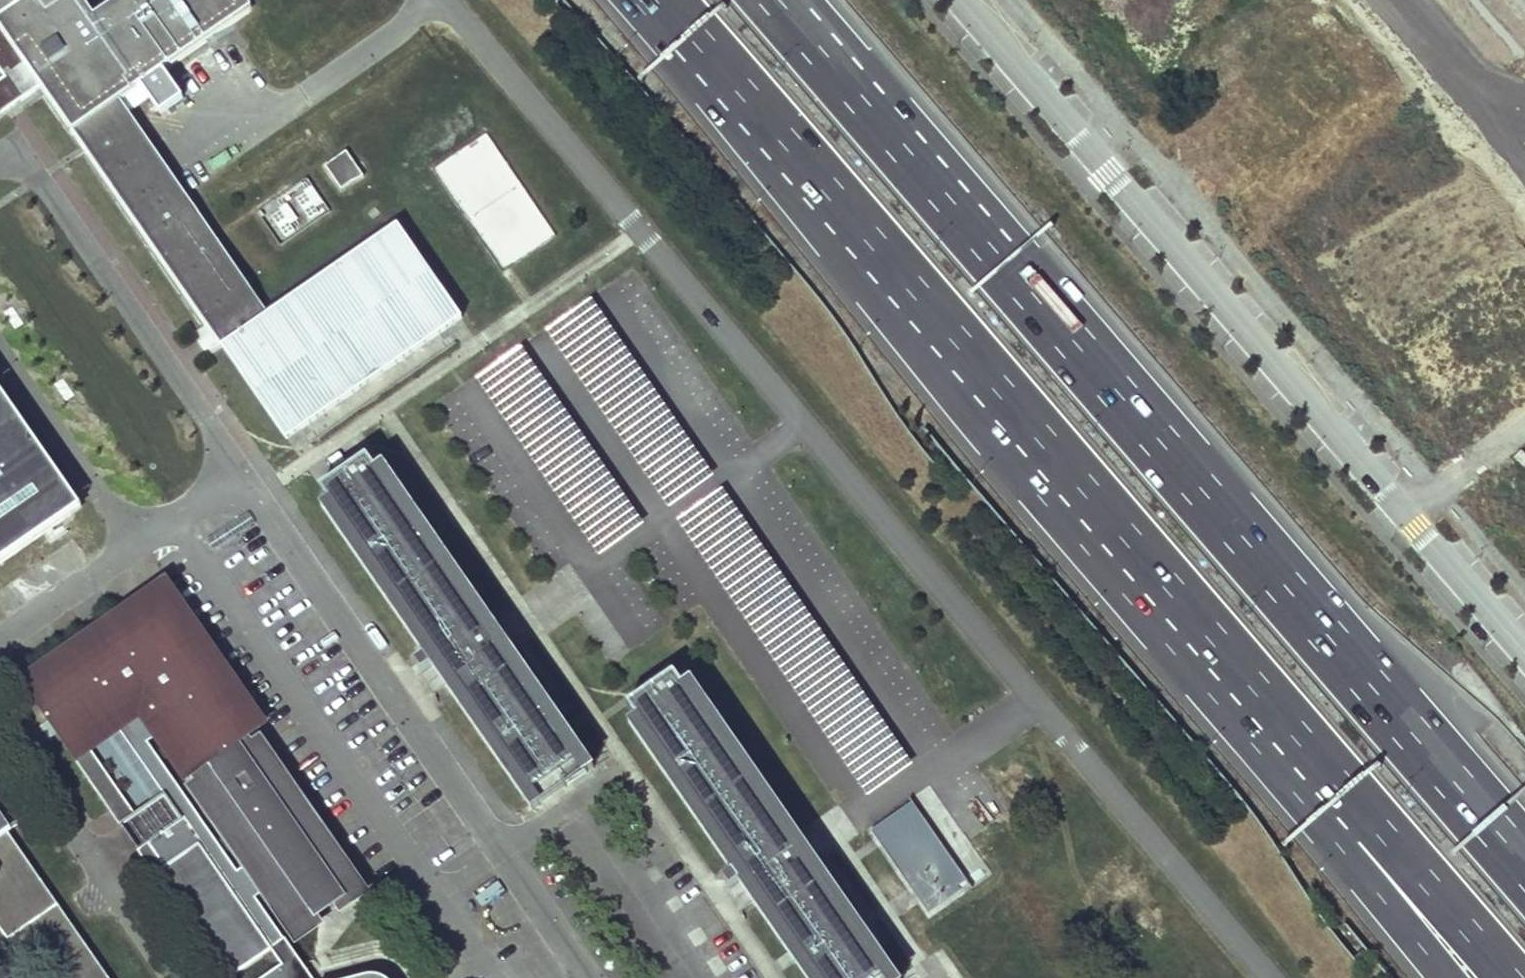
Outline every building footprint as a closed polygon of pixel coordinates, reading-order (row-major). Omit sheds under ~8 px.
[(46,88),(75,130),(121,99),(253,7),(248,0),(115,0),(95,14),(85,0),(0,0),(0,22),(46,88)] [(46,88),(0,22),(0,66),(7,77),(0,82),(0,119),(46,88)] [(187,194),(121,99),(75,130),(217,335),(223,345),(269,313),(187,194)] [(555,235),(487,133),(434,168),(502,270),(555,235)] [(363,173),(346,149),(325,164),(341,188),(363,173)] [(261,210),(281,240),(328,209),(309,179),(261,210)] [(223,345),(287,437),(461,316),(398,224),(269,313),(223,345)] [(595,297),(546,328),(667,513),(715,482),(595,297)] [(591,563),(641,534),(531,345),(481,373),(591,563)] [(81,507),(0,391),(0,563),(81,507)] [(370,455),(322,487),(432,646),(463,691),(531,789),(578,757),(485,622),(370,455)] [(682,514),(860,804),(909,774),(731,484),(682,514)] [(335,907),(341,916),(372,894),(260,733),(270,727),(166,578),(19,680),(227,977),(229,977),(271,949),(287,944),(255,899),(267,891),(297,934),(317,920),(335,907)] [(672,676),(630,705),(821,977),(878,977),(883,975),(672,676)] [(975,884),(918,804),(876,833),(933,914),(975,884)] [(72,926),(0,821),(0,928),(25,964),(39,954),(48,966),(31,977),(108,977),(72,926)] [(257,977),(310,977),(300,964),(287,944),(271,949),(280,962),(257,977)]
